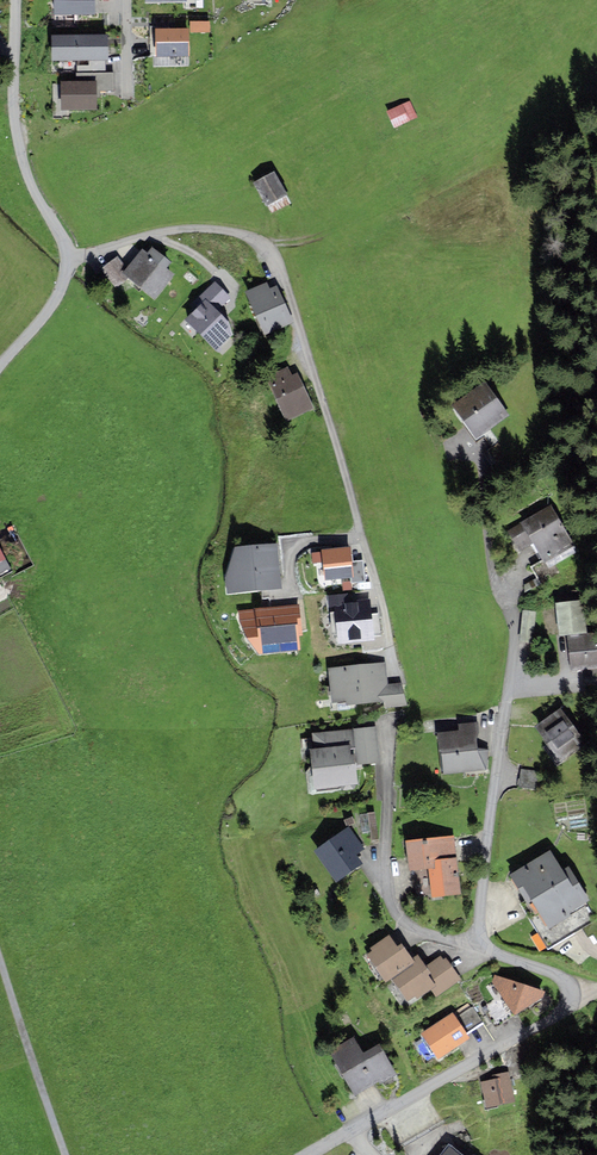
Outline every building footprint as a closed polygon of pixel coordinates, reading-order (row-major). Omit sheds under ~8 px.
[(54,14),(95,14),(95,0),(54,0),(54,14)] [(210,21),(189,21),(190,33),(210,33),(210,21)] [(189,28),(155,28),(155,56),(189,56),(189,28)] [(108,34),(51,35),(52,61),(77,61),(105,61),(109,61),(108,34)] [(105,72),(105,61),(77,61),(77,73),(105,72)] [(100,91),(115,91),(115,72),(105,72),(77,73),(76,73),(76,81),(96,81),(96,91),(96,98),(100,98),(100,91)] [(76,81),(61,81),(61,111),(97,110),(96,98),(96,91),(96,81),(76,81)] [(386,111),(394,129),(417,118),(409,100),(386,111)] [(288,195),(275,171),(253,183),(266,207),(268,206),(286,196),(288,195)] [(290,204),(286,196),(268,206),(272,213),(290,204)] [(152,247),(147,253),(142,249),(127,267),(122,274),(128,279),(154,300),(175,275),(166,268),(171,262),(152,247)] [(127,267),(117,256),(101,269),(116,288),(128,279),(122,274),(127,267)] [(217,310),(230,296),(215,282),(198,299),(202,303),(206,299),(217,310)] [(267,282),(245,291),(264,335),(294,322),(278,285),(270,289),(267,282)] [(217,310),(206,299),(202,303),(186,320),(216,350),(233,335),(229,321),(217,310)] [(287,366),(265,376),(286,422),(315,409),(298,373),(292,376),(287,366)] [(476,440),(510,415),(485,381),(451,406),(476,440)] [(575,545),(551,505),(520,523),(521,524),(507,532),(519,552),(532,544),(543,563),(575,545)] [(282,589),(277,543),(235,548),(225,578),(227,594),(282,589)] [(352,561),(350,547),(321,550),(321,552),(322,562),(324,580),(350,578),(354,577),(352,561)] [(12,571),(0,548),(0,578),(12,571)] [(322,562),(321,552),(311,553),(312,563),(322,562)] [(354,582),(365,581),(363,560),(352,561),(354,577),(350,578),(351,583),(354,582)] [(344,601),(348,601),(348,593),(327,595),(328,612),(335,611),(334,608),(345,607),(344,601)] [(371,613),(370,598),(348,601),(344,601),(345,607),(334,608),(335,611),(338,644),(374,641),(374,637),(381,636),(379,613),(371,613)] [(556,603),(559,636),(566,635),(588,633),(585,600),(556,603)] [(301,651),(299,635),(302,635),(300,604),(254,608),(255,610),(238,611),(238,621),(247,638),(259,655),(301,651)] [(588,633),(566,635),(571,673),(596,670),(596,632),(588,633)] [(70,636),(58,644),(67,656),(79,647),(70,636)] [(386,662),(327,668),(332,703),(346,702),(346,705),(385,701),(385,698),(389,698),(388,684),(386,662)] [(388,684),(389,698),(385,698),(385,701),(385,708),(407,706),(402,683),(388,684)] [(589,744),(561,708),(536,728),(564,763),(589,744)] [(478,722),(458,724),(458,730),(437,732),(440,775),(485,771),(489,749),(478,750),(477,736),(478,736),(478,722)] [(355,748),(353,729),(312,733),(313,749),(350,745),(351,749),(355,748)] [(314,789),(358,784),(354,755),(352,755),(351,749),(350,745),(313,749),(309,749),(314,789)] [(536,790),(538,771),(521,769),(519,788),(536,790)] [(369,839),(377,838),(373,814),(365,816),(369,839)] [(349,827),(314,851),(335,882),(362,864),(356,854),(364,849),(349,827)] [(461,895),(454,836),(405,841),(408,871),(429,868),(432,898),(461,895)] [(563,870),(550,850),(509,875),(527,905),(532,902),(549,930),(585,907),(584,904),(589,901),(568,867),(563,870)] [(372,951),(366,955),(386,983),(391,979),(415,962),(412,958),(401,944),(398,946),(389,934),(370,948),(372,951)] [(426,966),(420,958),(418,954),(412,958),(415,962),(391,979),(407,1001),(415,996),(417,999),(430,989),(433,987),(436,985),(428,975),(432,973),(426,966)] [(441,955),(426,966),(432,973),(428,975),(436,985),(433,987),(430,989),(436,998),(461,980),(446,958),(444,959),(441,955)] [(546,991),(495,975),(492,982),(514,1015),(542,998),(546,991)] [(453,1013),(456,1018),(471,1008),(468,1003),(453,1013)] [(456,1018),(466,1032),(482,1022),(473,1007),(471,1008),(456,1018)] [(420,1034),(437,1060),(470,1038),(466,1032),(456,1018),(453,1013),(453,1012),(420,1034)] [(354,1096),(396,1074),(380,1044),(363,1053),(354,1037),(329,1050),(354,1096)] [(487,1108),(515,1102),(508,1071),(493,1075),(493,1079),(480,1082),(487,1108)] [(449,1145),(441,1154),(462,1154),(449,1145)]
